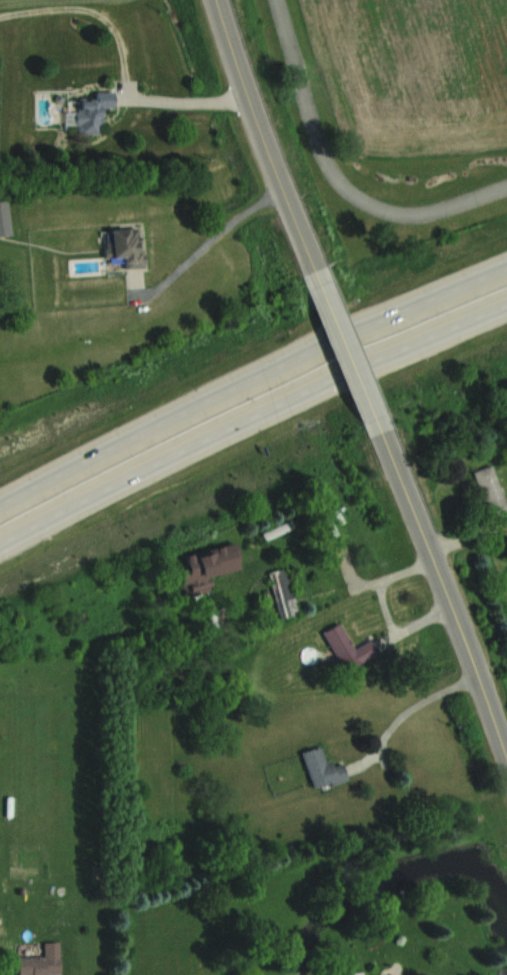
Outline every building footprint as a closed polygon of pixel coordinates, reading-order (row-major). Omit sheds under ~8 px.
[(113,92),(94,92),(94,101),(67,101),(67,125),(76,125),(76,135),(101,135),(101,109),(113,109),(113,92)] [(7,199),(0,200),(0,236),(12,234),(7,199)] [(143,267),(141,227),(103,229),(104,258),(123,257),(124,267),(143,267)] [(492,465),(473,471),(489,517),(506,511),(506,509),(492,465)] [(239,568),(233,542),(182,553),(186,571),(179,573),(184,597),(212,590),(208,575),(239,568)] [(267,572),(279,618),(297,613),(285,567),(267,572)] [(378,652),(371,639),(353,648),(340,622),(323,631),(344,670),(378,652)] [(302,751),(313,789),(347,778),(341,759),(327,764),(321,745),(302,751)] [(42,942),(43,955),(17,955),(18,974),(59,974),(58,942),(42,942)]
